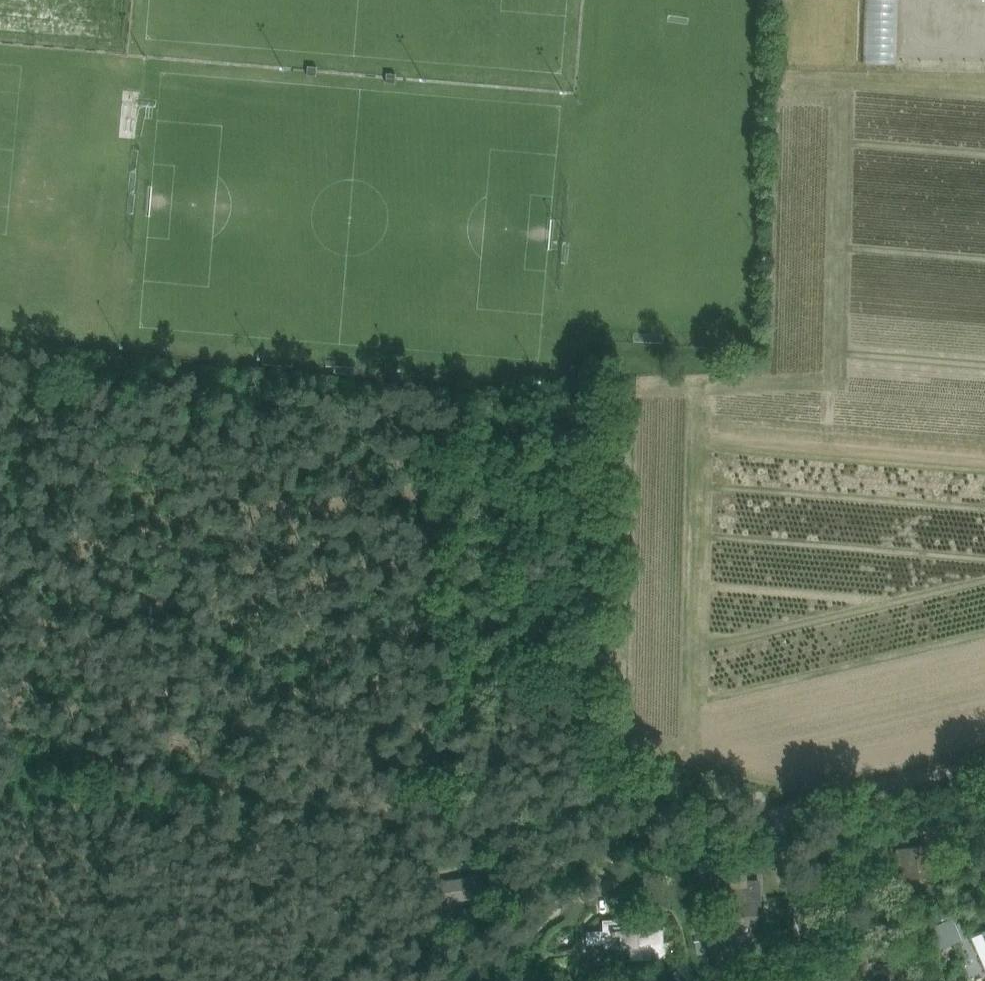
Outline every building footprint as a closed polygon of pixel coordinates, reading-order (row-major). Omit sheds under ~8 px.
[(896,59),(897,0),(866,0),(865,59),(896,59)] [(471,846),(470,833),(454,834),(454,847),(471,846)] [(903,881),(937,877),(932,843),(898,848),(903,881)] [(487,894),(483,874),(442,881),(445,901),(487,894)] [(725,886),(726,927),(726,934),(758,934),(757,908),(759,908),(758,880),(750,881),(750,886),(725,886)] [(651,959),(650,942),(664,941),(664,927),(639,928),(639,924),(625,924),(625,918),(603,919),(604,930),(587,931),(587,943),(604,943),(604,948),(630,947),(631,960),(651,959)] [(943,944),(960,937),(953,920),(936,928),(943,944)] [(695,935),(696,940),(697,946),(708,944),(708,939),(707,933),(695,935)] [(688,980),(676,968),(664,980),(665,980),(689,980),(688,980)]
